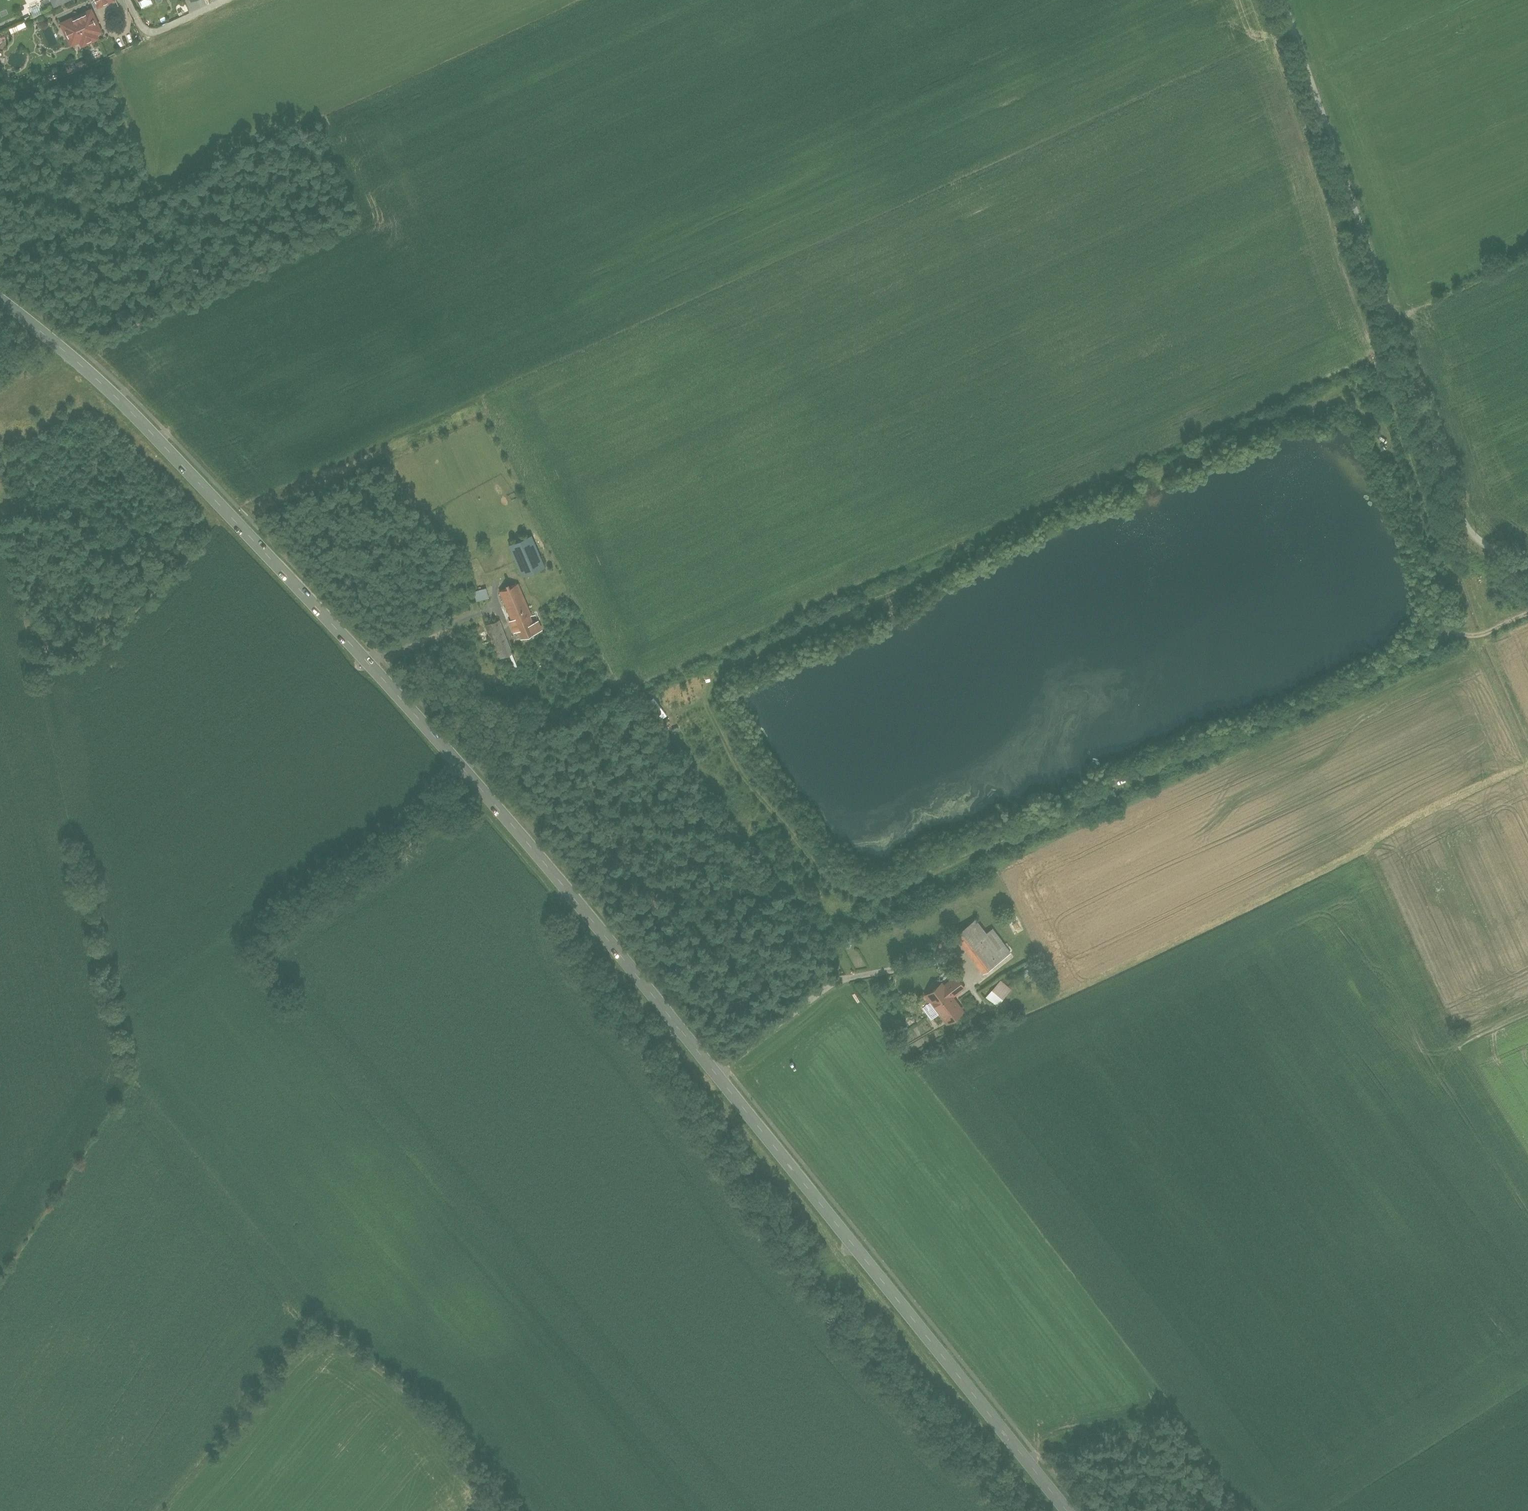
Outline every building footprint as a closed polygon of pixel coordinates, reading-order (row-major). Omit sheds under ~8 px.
[(92,8),(61,20),(72,47),(103,35),(92,8)] [(508,542),(521,575),(544,566),(532,533),(508,542)] [(516,576),(497,584),(508,612),(506,613),(512,626),(515,625),(518,631),(541,622),(537,613),(533,614),(516,576)] [(487,591),(485,581),(470,585),(473,595),(487,591)] [(511,645),(498,613),(483,619),(496,652),(511,645)] [(976,915),(953,932),(981,968),(1010,945),(991,921),(985,926),(976,915)] [(941,974),(921,989),(944,1019),(964,1005),(952,990),(964,981),(954,969),(943,977),(941,974)] [(999,974),(985,993),(995,1000),(1009,982),(999,974)]
